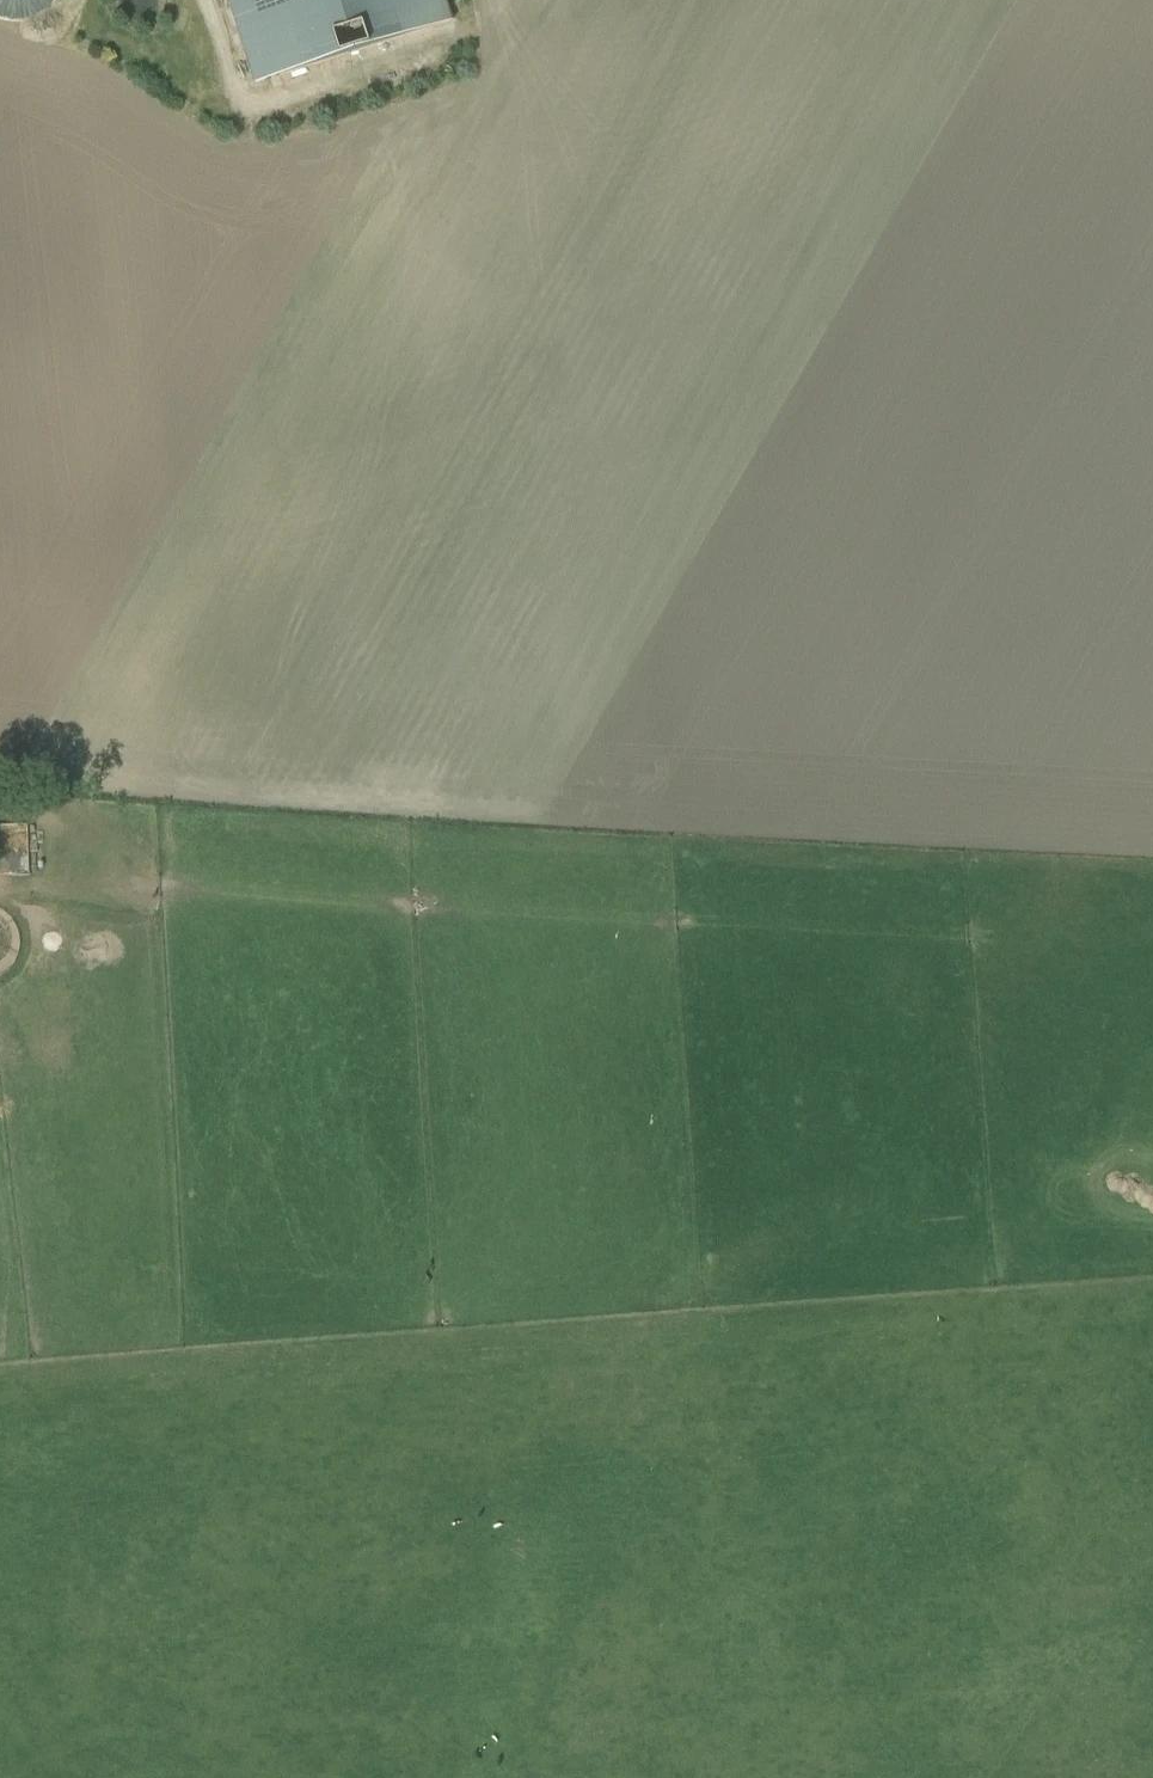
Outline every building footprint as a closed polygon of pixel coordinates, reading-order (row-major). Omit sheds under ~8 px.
[(58,13),(57,0),(0,0),(0,17),(58,13)] [(255,84),(451,21),(444,0),(228,0),(255,84)]
